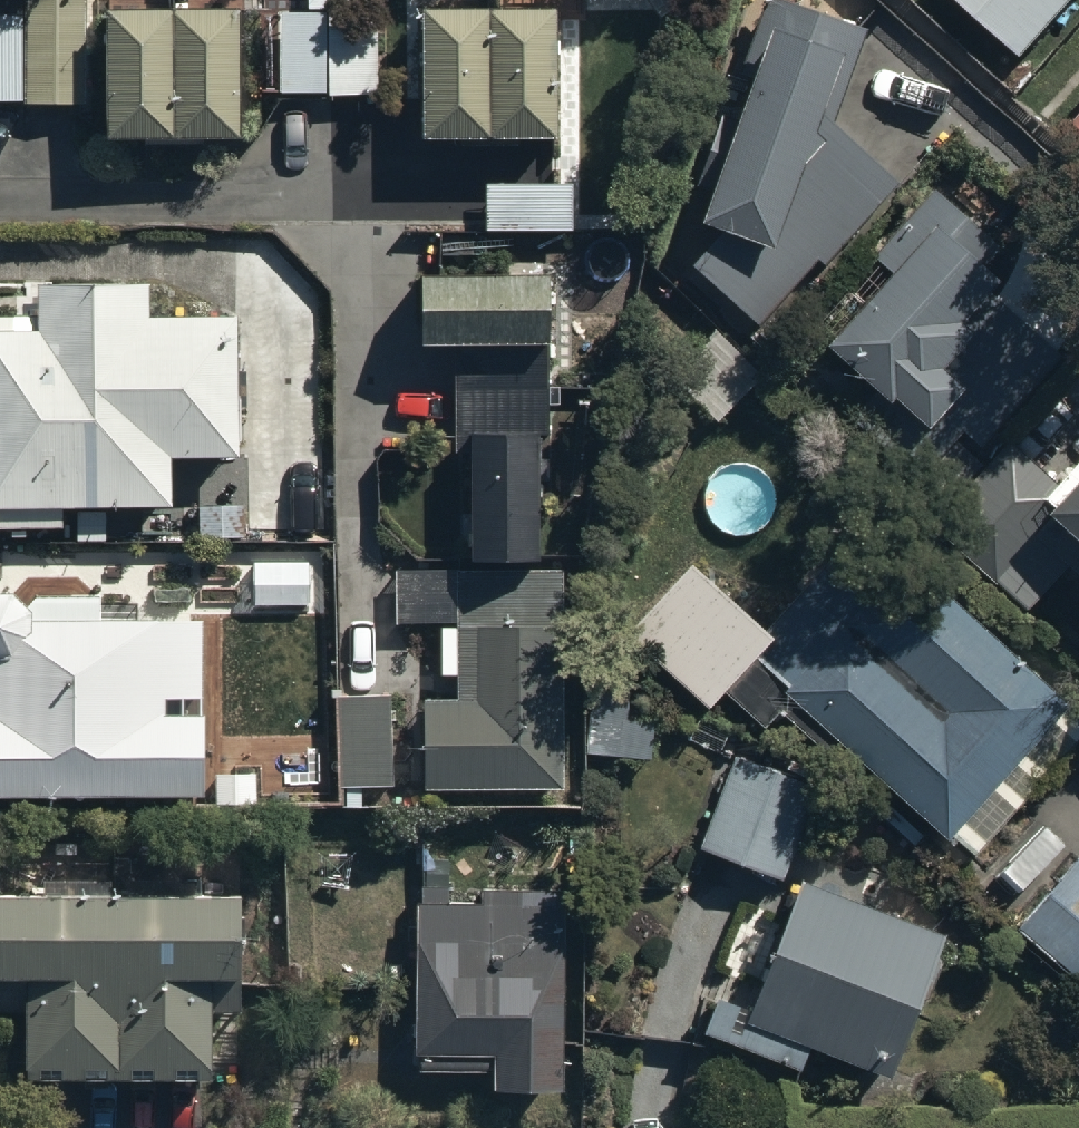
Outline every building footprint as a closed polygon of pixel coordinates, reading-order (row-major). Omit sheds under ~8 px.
[(88,112),(87,0),(31,0),(31,9),(0,9),(0,112),(88,112)] [(1018,69),(1078,0),(941,0),(1018,69)] [(863,34),(769,1),(742,81),(757,86),(748,112),(733,106),(704,190),(719,195),(704,238),(717,245),(695,274),(764,324),(816,261),(823,267),(897,184),(832,126),(863,34)] [(560,12),(422,13),(423,154),(560,153),(560,12)] [(240,149),(242,15),(112,14),(111,148),(240,149)] [(276,16),(275,100),(375,102),(376,33),(325,32),(325,17),(276,16)] [(574,188),(487,188),(487,235),(574,235),(574,188)] [(1002,257),(933,199),(871,272),(890,287),(823,367),(870,407),(849,433),(918,491),(959,443),(978,459),(1064,357),(978,285),(1002,257)] [(430,284),(431,352),(554,351),(554,283),(430,284)] [(6,530),(6,515),(177,513),(177,469),(237,469),(235,321),(158,322),(157,294),(41,296),(41,319),(0,320),(0,530),(6,530)] [(482,567),(544,567),(543,446),(480,447),(482,567)] [(1073,497),(1023,454),(949,539),(1045,622),(1078,584),(1078,490),(1073,497)] [(762,659),(948,832),(1065,708),(870,525),(762,640),(772,649),(762,659)] [(457,575),(400,577),(402,624),(458,622),(457,575)] [(695,575),(635,637),(712,711),(762,659),(772,649),(762,640),(695,575)] [(41,600),(31,614),(21,603),(5,600),(0,601),(0,806),(211,803),(207,615),(106,617),(105,601),(41,600)] [(423,703),(423,792),(569,792),(568,635),(461,636),(461,703),(423,703)] [(393,703),(338,704),(339,788),(395,787),(393,703)] [(821,795),(741,760),(703,848),(783,882),(821,795)] [(1076,862),(1013,937),(1078,992),(1078,865),(1076,862)] [(946,949),(806,892),(761,1002),(725,987),(705,1034),(803,1073),(811,1055),(890,1087),(946,949)] [(0,898),(0,1002),(32,1002),(32,1090),(209,1090),(209,997),(238,997),(238,897),(0,898)] [(423,901),(424,1070),(498,1070),(498,1100),(574,1100),(573,900),(423,901)]
